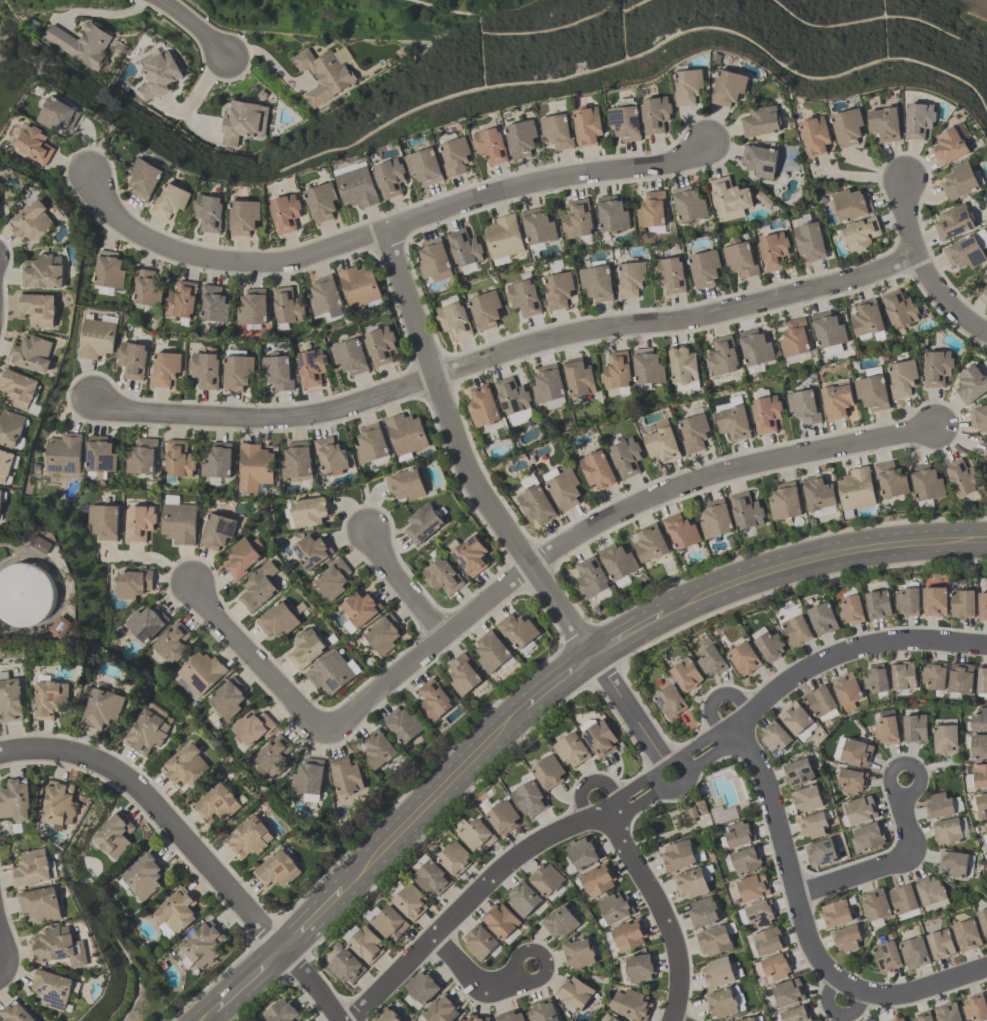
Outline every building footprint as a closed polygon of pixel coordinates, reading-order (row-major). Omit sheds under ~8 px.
[(116,38),(89,22),(79,40),(52,24),(42,41),(96,72),(116,38)] [(139,60),(150,82),(138,88),(146,104),(173,90),(170,85),(185,77),(171,50),(162,54),(160,49),(139,60)] [(357,86),(337,49),(315,60),(310,49),(291,59),(299,75),(310,69),(319,84),(302,93),(311,109),(357,86)] [(696,104),(676,105),(676,90),(678,90),(677,69),(703,67),(704,86),(700,87),(701,93),(697,94),(697,95),(696,95),(696,104)] [(736,102),(732,100),(729,107),(711,102),(721,67),(749,75),(744,93),(739,92),(736,102)] [(646,134),(645,121),(644,121),(643,103),(645,102),(645,97),(669,95),(669,101),(672,101),(673,111),(670,111),(671,120),(664,120),(665,132),(646,134)] [(39,124),(72,136),(82,109),(49,97),(39,124)] [(641,140),(622,142),(621,135),(616,135),(615,125),(610,125),(609,107),(618,106),(617,101),(620,100),(620,98),(635,97),(635,101),(637,100),(637,104),(639,104),(642,133),(640,133),(641,140)] [(264,140),(270,107),(229,100),(221,145),(237,148),(239,136),(264,140)] [(904,138),(907,106),(909,106),(910,101),(934,103),(933,110),(936,110),(935,120),(933,120),(932,128),(925,127),(924,140),(904,138)] [(604,133),(598,134),(598,139),(597,139),(598,143),(579,146),(574,108),(580,107),(580,105),(588,104),(588,106),(600,104),(604,133)] [(743,137),(740,118),(743,118),(742,116),(749,115),(748,109),(751,109),(751,108),(776,104),(778,115),(780,114),(781,123),(779,123),(781,130),(743,137)] [(880,142),(879,131),(870,132),(868,110),(883,108),(883,106),(897,105),(900,132),(899,132),(899,140),(880,142)] [(858,144),(839,148),(831,113),(859,106),(863,125),(859,126),(861,136),(856,137),(858,144)] [(567,112),(571,133),(572,132),(574,147),(556,150),(554,141),(549,142),(548,134),(543,135),(540,116),(567,112)] [(824,114),(831,142),(825,144),(827,153),(808,158),(798,121),(805,119),(805,117),(812,115),(813,117),(824,114)] [(532,155),(513,159),(505,125),(533,118),(538,135),(533,137),(536,146),(531,148),(531,149),(530,149),(532,155)] [(48,147),(52,134),(21,123),(11,153),(48,165),(54,149),(48,147)] [(940,166),(931,149),(933,148),(933,147),(939,144),(937,139),(938,139),(935,135),(955,124),(962,138),(964,137),(970,150),(940,166)] [(508,160),(489,165),(485,153),(479,155),(478,148),(475,148),(472,138),(475,138),(473,132),(497,125),(498,130),(501,130),(505,148),(508,160)] [(465,164),(473,162),(466,137),(438,144),(448,180),(467,174),(465,164)] [(773,179),(754,176),(755,170),(746,169),(747,164),(740,163),(744,144),(749,145),(749,144),(778,149),(773,179)] [(445,182),(435,148),(404,156),(412,181),(422,178),(424,188),(445,182)] [(333,173),(343,207),(357,203),(359,210),(382,203),(381,202),(403,195),(400,185),(408,182),(400,157),(371,166),(370,162),(333,173)] [(953,171),(951,167),(967,159),(980,185),(948,201),(940,184),(945,181),(944,181),(946,180),(944,176),(953,171)] [(149,203),(166,173),(143,160),(125,189),(149,203)] [(722,222),(720,213),(719,209),(716,210),(709,180),(728,175),(731,186),(738,184),(739,189),(749,186),(753,206),(742,208),(744,216),(722,222)] [(335,220),(331,209),(341,206),(332,182),(304,192),(316,226),(335,220)] [(160,193),(163,201),(153,205),(160,222),(193,209),(183,184),(160,193)] [(705,197),(709,215),(680,222),(672,189),(691,184),(692,188),(693,189),(697,188),(700,199),(705,197)] [(832,194),(849,187),(850,192),(860,189),(861,194),(863,193),(863,194),(867,193),(873,210),(869,212),(869,213),(842,222),(832,194)] [(645,200),(645,192),(664,190),(666,204),(663,204),(665,224),(638,227),(636,208),(642,208),(641,200),(645,200)] [(754,197),(759,191),(773,203),(768,208),(754,197)] [(630,228),(601,231),(598,196),(617,194),(617,199),(618,199),(618,200),(623,200),(624,210),(628,210),(630,228)] [(277,237),(298,232),(295,220),(303,218),(298,196),(269,202),(277,237)] [(231,203),(226,202),(207,197),(198,197),(196,203),(197,231),(210,235),(222,235),(230,236),(237,238),(255,238),(264,207),(264,205),(256,203),(231,203)] [(567,201),(587,197),(589,210),(590,210),(593,228),(590,228),(591,233),(573,236),(574,237),(567,239),(566,231),(563,232),(561,221),(564,221),(563,214),(569,213),(567,201)] [(36,244),(61,224),(39,198),(7,224),(22,242),(30,236),(36,244)] [(933,224),(936,223),(935,222),(941,220),(938,214),(942,213),(941,212),(964,202),(969,212),(971,211),(975,219),(972,220),(975,226),(940,241),(933,224)] [(558,238),(528,245),(526,237),(527,237),(521,211),(540,206),(541,211),(542,211),(542,212),(547,211),(549,221),(554,220),(558,238)] [(492,260),(483,230),(489,228),(489,225),(496,222),(495,218),(514,213),(524,251),(508,255),(509,261),(494,265),(493,259),(492,260)] [(842,228),(847,226),(846,224),(863,219),(875,215),(881,234),(870,238),(872,245),(866,247),(866,249),(857,252),(856,250),(850,252),(847,244),(842,228)] [(827,257),(808,262),(806,254),(799,256),(797,250),(798,250),(792,227),(803,224),(803,222),(811,220),(812,222),(818,220),(827,253),(826,253),(827,257)] [(984,229),(986,230),(986,244),(981,248),(986,258),(971,268),(968,263),(960,268),(957,263),(952,266),(942,250),(947,247),(947,246),(972,232),(973,233),(982,228),(984,229)] [(457,276),(478,271),(476,260),(485,258),(480,236),(468,238),(466,229),(448,233),(457,276)] [(766,272),(758,242),(761,241),(759,236),(783,231),(785,237),(787,236),(790,246),(787,247),(789,254),(782,256),(785,267),(766,272)] [(455,276),(443,237),(422,244),(425,253),(416,256),(425,285),(455,276)] [(737,270),(728,272),(722,247),(730,245),(729,240),(737,237),(739,243),(748,240),(753,260),(756,260),(759,273),(740,278),(737,270)] [(718,277),(713,278),(715,285),(696,289),(690,265),(688,255),(716,249),(720,266),(716,267),(718,277)] [(114,295),(115,288),(126,289),(127,265),(119,264),(119,252),(96,251),(95,295),(114,295)] [(65,255),(35,255),(35,264),(24,264),(24,289),(64,290),(65,255)] [(686,291),(666,294),(664,275),(654,277),(652,260),(682,255),(685,280),(684,280),(686,291)] [(647,283),(643,283),(643,287),(638,287),(638,288),(637,288),(638,297),(619,298),(617,284),(620,284),(618,263),(645,260),(647,283)] [(582,287),(579,269),(609,264),(613,292),(612,293),(613,299),(594,302),(593,295),(588,296),(587,286),(582,287)] [(338,272),(349,312),(383,302),(374,271),(364,274),(361,265),(338,272)] [(574,288),(570,289),(571,296),(566,298),(568,307),(548,311),(545,297),(548,296),(543,276),(570,270),(574,288)] [(162,283),(155,283),(155,271),(134,271),(134,306),(162,306),(162,283)] [(315,318),(344,309),(334,274),(314,280),(316,290),(308,293),(315,318)] [(530,278),(532,283),(534,283),(539,299),(538,300),(542,313),(522,318),(519,306),(513,308),(511,301),(508,301),(505,292),(508,291),(506,285),(530,278)] [(168,292),(165,317),(193,321),(198,286),(178,282),(176,293),(168,292)] [(229,289),(203,287),(200,322),(226,325),(229,289)] [(276,326),(305,323),(302,297),(295,298),(294,288),(272,290),(276,326)] [(910,296),(912,303),(915,302),(919,311),(916,312),(919,318),(896,328),(894,323),(891,324),(880,296),(899,288),(903,299),(910,296)] [(498,328),(495,316),(504,314),(498,289),(468,297),(477,333),(498,328)] [(57,295),(18,295),(18,317),(28,317),(28,328),(56,329),(57,295)] [(443,335),(452,332),(456,342),(474,336),(460,295),(442,302),(444,308),(435,311),(443,335)] [(239,297),(239,328),(267,328),(267,297),(239,297)] [(856,303),(875,297),(885,329),(872,333),(871,331),(856,336),(850,316),(854,315),(854,314),(859,312),(856,303)] [(848,341),(820,348),(811,315),(830,310),(832,316),(836,315),(839,325),(844,324),(848,341)] [(101,362),(102,354),(114,355),(119,315),(95,312),(94,319),(83,317),(77,358),(101,362)] [(780,338),(784,337),(783,334),(784,334),(783,331),(787,329),(785,321),(804,317),(808,331),(806,332),(810,351),(784,357),(780,338)] [(399,351),(391,326),(363,335),(374,370),(394,364),(390,353),(399,351)] [(775,359),(746,366),(738,332),(757,328),(758,332),(759,332),(759,333),(764,332),(767,342),(771,341),(775,359)] [(57,342),(26,334),(24,345),(14,342),(8,365),(49,375),(57,342)] [(713,376),(712,369),(709,370),(707,360),(709,360),(708,353),(714,351),(711,339),(731,334),(739,364),(736,365),(737,369),(713,376)] [(347,368),(349,378),(369,372),(359,339),(330,347),(337,371),(347,368)] [(116,367),(125,368),(124,381),(145,383),(148,345),(119,343),(116,367)] [(672,383),(669,346),(689,344),(689,352),(696,352),(699,380),(672,383)] [(636,383),(633,348),(652,347),(653,352),(653,353),(659,352),(659,363),(664,362),(665,381),(636,383)] [(320,376),(329,374),(325,350),(297,354),(302,390),(322,388),(320,376)] [(607,352),(627,350),(629,362),(630,362),(632,379),(629,380),(630,385),(613,387),(613,388),(605,389),(604,382),(602,382),(601,372),(603,372),(602,365),(609,364),(607,352)] [(924,387),(924,356),(926,356),(926,351),(951,351),(951,358),(953,358),(953,367),(950,367),(950,375),(944,375),(944,387),(924,387)] [(171,379),(181,379),(182,354),(154,353),(152,388),(171,389),(171,379)] [(199,391),(219,392),(220,356),(190,355),(190,379),(199,380),(199,391)] [(585,366),(591,365),(597,392),(589,394),(588,393),(585,393),(586,396),(578,397),(578,395),(571,397),(563,361),(582,356),(585,366)] [(292,357),(263,358),(264,382),(273,382),(273,392),(293,392),(292,357)] [(225,358),(224,393),(252,393),(252,358),(225,358)] [(888,364),(914,359),(918,377),(913,378),(914,385),(910,386),(911,395),(892,399),(889,384),(891,384),(888,364)] [(556,362),(557,367),(558,367),(566,396),(564,396),(566,404),(547,409),(545,401),(536,403),(532,386),(537,384),(534,374),(539,373),(537,367),(556,362)] [(985,374),(986,377),(986,390),(966,406),(954,390),(962,384),(959,380),(959,379),(957,376),(973,363),(983,375),(985,374)] [(864,407),(862,397),(857,398),(853,380),(865,378),(864,369),(880,366),(881,375),(883,374),(888,402),(887,402),(888,408),(870,412),(868,406),(864,407)] [(6,369),(0,387),(0,390),(9,393),(5,403),(31,412),(42,382),(6,369)] [(526,383),(531,399),(529,400),(531,406),(520,410),(523,419),(512,423),(509,414),(508,414),(506,409),(503,410),(494,382),(512,375),(516,386),(526,383)] [(827,421),(821,388),(834,385),(834,387),(850,384),(854,405),(845,406),(846,414),(846,417),(827,421)] [(473,401),(468,402),(475,430),(502,423),(492,386),(471,391),(473,401)] [(812,388),(816,408),(819,408),(821,422),(802,425),(801,417),(796,418),(794,411),(790,412),(786,393),(812,388)] [(757,435),(751,405),(754,404),(753,398),(776,394),(778,401),(781,400),(782,410),(780,411),(781,418),(775,419),(777,431),(757,435)] [(744,404),(750,430),(749,430),(751,437),(731,442),(729,432),(724,433),(724,432),(720,433),(715,412),(731,408),(730,407),(744,404)] [(974,407),(986,404),(986,430),(980,431),(979,427),(973,428),(968,409),(974,408),(974,407)] [(18,450),(27,420),(0,412),(0,445),(18,450)] [(678,420),(704,412),(710,430),(705,432),(707,438),(702,440),(705,449),(685,455),(681,441),(684,440),(678,420)] [(430,449),(420,413),(385,422),(395,458),(430,449)] [(655,422),(666,418),(669,425),(671,424),(680,451),(679,451),(681,457),(663,463),(659,454),(654,455),(654,454),(650,456),(643,436),(658,431),(655,422)] [(393,463),(380,423),(360,430),(364,442),(354,445),(361,464),(371,461),(374,469),(393,463)] [(45,476),(81,476),(81,437),(46,437),(45,476)] [(345,444),(336,446),(334,437),(314,441),(321,478),(351,472),(345,444)] [(622,480),(610,452),(612,451),(610,446),(632,437),(634,442),(637,441),(641,450),(639,451),(641,458),(635,460),(640,472),(622,480)] [(157,440),(137,440),(137,449),(127,449),(127,475),(157,475),(157,440)] [(193,479),(193,442),(167,442),(167,479),(193,479)] [(293,486),(313,485),(311,443),(290,444),(291,453),(281,454),(282,478),(293,478),(293,486)] [(87,475),(116,475),(116,444),(87,444),(87,475)] [(260,485),(274,485),(275,454),(265,454),(265,445),(240,445),(238,494),(260,495),(260,485)] [(600,490),(596,482),(590,485),(578,460),(588,455),(587,453),(594,449),(595,451),(602,448),(617,479),(616,479),(617,482),(600,490)] [(232,480),(232,449),(203,449),(203,480),(232,480)] [(0,450),(0,485),(8,487),(18,455),(0,450)] [(942,466),(961,457),(966,468),(972,465),(979,479),(973,482),(976,489),(960,497),(958,492),(956,494),(942,466)] [(874,464),(893,460),(895,469),(900,468),(901,475),(905,474),(909,493),(883,497),(879,478),(876,479),(874,464)] [(909,467),(929,463),(930,469),(935,468),(938,478),(942,477),(946,495),(932,498),(933,506),(919,509),(917,500),(916,501),(909,467)] [(876,504),(842,511),(837,480),(843,479),(842,476),(850,474),(849,469),(859,467),(859,466),(869,465),(876,504)] [(562,512),(545,482),(545,481),(542,474),(554,467),(558,474),(570,466),(580,483),(576,485),(581,494),(577,496),(577,497),(576,498),(579,503),(562,512)] [(429,498),(420,468),(385,478),(391,499),(402,495),(405,505),(429,498)] [(556,515),(540,525),(536,517),(530,521),(516,496),(525,491),(519,481),(532,473),(538,483),(539,483),(556,512),(555,512),(556,515)] [(808,511),(802,478),(821,474),(822,477),(823,476),(824,484),(829,483),(833,483),(837,504),(821,507),(821,509),(808,511)] [(774,500),(772,491),(777,489),(776,484),(795,480),(796,485),(802,514),(773,520),(769,502),(774,500)] [(729,496),(748,490),(751,502),(758,500),(760,507),(762,506),(765,516),(762,517),(764,522),(740,529),(739,524),(737,525),(729,496)] [(705,503),(723,497),(724,502),(725,502),(734,530),(705,539),(700,521),(705,520),(702,510),(706,509),(705,503)] [(286,502),(288,529),(324,527),(323,519),(330,518),(328,499),(286,502)] [(405,533),(417,548),(450,521),(432,500),(407,521),(412,527),(405,533)] [(196,546),(198,507),(163,505),(162,535),(172,535),(172,545),(196,546)] [(126,543),(145,544),(145,534),(156,534),(157,507),(128,506),(126,543)] [(120,507),(89,507),(89,531),(97,531),(97,542),(119,543),(120,507)] [(199,547),(219,553),(222,540),(232,543),(239,519),(209,511),(199,547)] [(687,518),(690,525),(695,523),(701,541),(677,550),(670,532),(667,533),(662,519),(679,513),(682,520),(687,518)] [(656,521),(670,552),(657,557),(657,556),(643,562),(634,543),(642,539),(637,529),(656,521)] [(324,538),(316,543),(311,536),(291,549),(307,573),(336,555),(324,538)] [(488,567),(482,559),(490,552),(476,536),(461,548),(456,541),(446,549),(472,580),(488,567)] [(220,566),(240,583),(264,555),(245,538),(220,566)] [(626,553),(631,551),(640,567),(614,581),(598,552),(615,542),(617,547),(621,544),(626,553)] [(609,586),(588,599),(584,593),(582,594),(578,586),(580,585),(576,578),(582,574),(575,564),(593,553),(609,581),(607,582),(609,586)] [(451,597),(467,583),(443,555),(419,575),(436,595),(444,588),(451,597)] [(352,572),(341,558),(312,583),(330,604),(350,587),(344,579),(352,572)] [(4,615),(0,609),(0,576),(1,574),(8,567),(17,562),(27,561),(37,563),(46,568),(53,575),(57,584),(58,594),(56,603),(51,612),(44,619),(34,623),(23,624),(13,621),(4,615)] [(280,594),(271,580),(280,574),(272,562),(242,584),(248,593),(239,600),(251,615),(280,594)] [(153,569),(113,569),(113,600),(143,600),(143,591),(153,591),(153,569)] [(904,616),(904,613),(899,613),(899,609),(895,609),(895,593),(902,593),(902,587),(919,587),(919,616),(904,616)] [(923,587),(946,587),(946,615),(923,615),(923,587)] [(869,620),(865,593),(888,589),(892,616),(869,620)] [(952,589),(974,590),(974,617),(962,617),(962,618),(955,618),(955,616),(951,616),(951,595),(952,595),(952,589)] [(386,611),(374,592),(363,599),(359,593),(337,607),(354,632),(386,611)] [(979,592),(986,592),(986,620),(979,620),(979,592)] [(864,621),(851,624),(850,622),(845,623),(844,618),(840,619),(837,605),(843,603),(842,597),(859,593),(864,616),(863,616),(864,621)] [(818,636),(807,609),(829,601),(837,620),(836,620),(839,628),(818,636)] [(144,648),(171,620),(155,605),(147,613),(140,607),(122,626),(144,648)] [(404,629),(391,612),(360,637),(379,661),(403,642),(397,635),(404,629)] [(519,650),(507,634),(504,636),(495,625),(511,612),(516,619),(520,615),(525,621),(529,618),(540,633),(519,650)] [(792,647),(781,623),(801,613),(813,638),(796,646),(796,645),(792,647)] [(185,642),(193,635),(178,620),(152,647),(173,668),(191,649),(185,642)] [(478,660),(482,656),(476,648),(480,645),(476,640),(491,627),(513,655),(489,674),(478,660)] [(290,655),(297,670),(327,655),(315,629),(291,641),(297,652),(290,655)] [(776,632),(785,644),(782,647),(784,650),(780,653),(781,655),(769,663),(753,640),(767,630),(771,635),(776,632)] [(761,664),(743,676),(727,653),(746,640),(758,657),(757,657),(761,664)] [(710,675),(708,672),(705,674),(696,661),(702,657),(699,653),(713,643),(728,666),(715,675),(714,672),(710,675)] [(362,675),(341,646),(305,672),(325,701),(362,675)] [(230,672),(212,652),(205,659),(199,652),(172,677),(197,703),(230,672)] [(449,665),(455,673),(447,679),(464,699),(487,681),(464,653),(449,665)] [(685,693),(669,669),(688,657),(703,679),(700,681),(700,682),(685,693)] [(914,662),(916,687),(893,689),(892,664),(902,663),(902,661),(909,660),(909,662),(914,662)] [(944,690),(927,688),(927,683),(921,682),(923,667),(926,667),(927,663),(941,664),(941,662),(946,662),(944,690)] [(972,693),(948,691),(951,662),(973,664),(973,672),(974,672),(972,693)] [(865,689),(862,674),(865,673),(864,669),(869,668),(869,666),(883,663),(884,668),(885,668),(889,689),(872,693),(871,687),(865,689)] [(978,667),(986,667),(986,693),(979,693),(980,692),(976,692),(978,667)] [(863,698),(853,702),(855,707),(845,712),(830,679),(851,670),(854,676),(855,676),(862,693),(862,694),(863,698)] [(242,698),(249,691),(234,676),(207,701),(229,723),(248,705),(242,698)] [(418,690),(426,700),(418,706),(434,728),(459,709),(435,676),(418,690)] [(4,715),(4,722),(24,722),(23,681),(0,681),(0,715),(4,715)] [(36,721),(56,721),(56,710),(68,710),(69,682),(37,681),(36,721)] [(688,707),(678,713),(678,714),(669,720),(653,696),(672,682),(684,700),(683,700),(688,707)] [(837,707),(816,718),(805,695),(808,693),(807,691),(813,688),(814,690),(825,684),(837,707)] [(106,723),(118,726),(126,697),(93,687),(82,725),(104,731),(106,723)] [(813,721),(795,737),(777,715),(786,707),(786,706),(791,702),(792,702),(795,699),(813,721)] [(413,708),(407,713),(401,706),(383,719),(404,747),(428,729),(413,708)] [(123,744),(144,756),(149,748),(159,753),(174,724),(143,707),(123,744)] [(976,707),(986,707),(986,730),(971,730),(971,714),(976,714),(976,707)] [(880,743),(879,739),(875,739),(873,724),(879,723),(878,718),(879,718),(878,711),(893,709),(894,716),(895,715),(899,738),(898,738),(899,743),(885,745),(884,742),(880,743)] [(259,718),(248,710),(231,734),(256,752),(276,723),(262,713),(259,718)] [(904,744),(903,715),(926,714),(927,740),(923,741),(923,743),(904,744)] [(616,748),(599,759),(582,733),(583,732),(578,725),(587,719),(594,719),(596,723),(603,718),(618,740),(613,743),(616,748)] [(780,751),(776,747),(772,751),(761,740),(764,737),(761,734),(765,731),(763,729),(773,719),(776,723),(777,722),(793,739),(780,751)] [(957,724),(958,754),(939,754),(939,753),(934,753),(934,728),(936,727),(936,725),(957,724)] [(393,761),(398,769),(407,761),(381,728),(364,741),(370,748),(362,755),(377,773),(393,761)] [(573,767),(570,762),(567,764),(564,760),(563,760),(552,745),(575,730),(589,750),(588,751),(591,755),(573,767)] [(971,734),(986,734),(986,757),(970,758),(970,747),(972,747),(971,734)] [(252,763),(269,781),(297,753),(280,735),(252,763)] [(846,737),(867,743),(867,744),(873,746),(872,750),(873,750),(871,757),(870,756),(866,768),(840,760),(843,749),(842,748),(845,738),(846,738),(846,737)] [(160,769),(176,787),(183,781),(190,788),(214,767),(191,741),(160,769)] [(566,772),(560,775),(563,779),(546,791),(531,768),(538,763),(537,762),(547,755),(548,757),(553,753),(566,772)] [(360,762),(352,764),(350,756),(331,761),(340,798),(368,790),(360,762)] [(815,778),(788,788),(784,777),(785,777),(781,766),(807,757),(815,778)] [(327,763),(301,758),(293,795),(320,800),(327,763)] [(971,765),(986,764),(986,787),(974,788),(973,774),(972,775),(971,765)] [(843,792),(844,786),(837,784),(840,768),(868,773),(865,787),(863,787),(862,792),(858,791),(857,795),(843,792)] [(8,790),(0,790),(0,822),(32,821),(30,779),(8,780),(8,790)] [(550,806),(531,818),(528,813),(525,815),(511,793),(533,779),(550,806)] [(40,825),(74,829),(80,786),(46,781),(40,825)] [(192,807),(211,830),(242,805),(223,782),(192,807)] [(790,793),(816,784),(824,805),(804,812),(805,813),(797,815),(793,803),(792,804),(789,796),(791,796),(790,793)] [(955,814),(927,819),(924,805),(927,804),(926,799),(930,798),(929,794),(945,792),(946,798),(951,797),(955,814)] [(975,796),(986,793),(986,818),(978,821),(976,811),(978,811),(975,796)] [(878,817),(854,824),(855,825),(851,826),(844,803),(864,796),(864,797),(870,795),(872,799),(878,817)] [(486,814),(497,806),(496,805),(501,801),(502,803),(507,799),(520,817),(515,821),(518,825),(502,836),(486,814)] [(684,825),(679,811),(689,808),(688,804),(703,799),(707,813),(694,817),(695,822),(684,825)] [(136,826),(116,809),(90,840),(117,863),(134,843),(127,837),(136,826)] [(828,826),(823,828),(825,834),(810,839),(809,835),(805,837),(803,832),(801,832),(797,819),(801,818),(823,810),(828,826)] [(277,838),(256,813),(223,841),(244,866),(277,838)] [(937,845),(936,841),(934,841),(931,823),(934,823),(933,822),(958,817),(963,840),(937,845)] [(727,825),(742,820),(743,824),(747,822),(749,827),(751,826),(756,840),(730,849),(724,833),(729,831),(727,825)] [(460,821),(456,846),(492,851),(496,826),(460,821)] [(885,843),(855,854),(850,839),(855,837),(853,829),(877,821),(878,825),(880,824),(885,839),(884,840),(885,843)] [(602,857),(579,871),(574,863),(573,864),(567,854),(569,853),(565,848),(585,837),(588,842),(591,841),(594,847),(596,846),(602,857)] [(838,859),(811,868),(803,846),(831,837),(838,859)] [(663,847),(688,839),(697,863),(667,873),(660,853),(665,852),(663,847)] [(437,859),(457,879),(475,861),(455,841),(437,859)] [(760,868),(737,876),(729,854),(753,846),(755,851),(757,850),(761,863),(759,864),(760,868)] [(275,883),(283,891),(304,871),(281,847),(252,874),(267,890),(275,883)] [(20,853),(22,864),(11,866),(15,889),(56,882),(50,848),(20,853)] [(165,869),(148,851),(119,878),(143,904),(165,884),(157,876),(165,869)] [(937,873),(940,851),(948,852),(948,851),(969,854),(966,878),(950,876),(950,875),(937,873)] [(591,899),(590,896),(588,897),(583,887),(581,887),(576,878),(606,860),(616,879),(612,882),(614,886),(591,899)] [(415,876),(432,901),(452,887),(435,862),(415,876)] [(527,878),(541,864),(545,868),(549,863),(565,879),(560,883),(562,885),(554,893),(552,892),(546,897),(527,878)] [(701,866),(709,892),(687,900),(685,894),(679,896),(672,876),(701,866)] [(770,894),(744,902),(736,880),(763,871),(767,882),(766,882),(770,894)] [(939,879),(941,886),(943,885),(947,898),(922,906),(914,880),(928,876),(928,877),(934,876),(935,880),(939,879)] [(507,902),(510,898),(506,894),(521,879),(543,899),(524,919),(507,902)] [(898,918),(888,890),(892,889),(891,888),(898,885),(899,888),(911,884),(919,908),(917,909),(918,911),(898,918)] [(392,902),(414,924),(432,907),(410,885),(392,902)] [(22,915),(33,914),(34,925),(62,920),(57,887),(19,893),(22,915)] [(149,917),(172,942),(199,919),(191,910),(197,904),(182,887),(149,917)] [(891,914),(869,921),(860,894),(878,888),(878,889),(882,888),(891,914)] [(635,913),(608,926),(597,902),(618,891),(620,896),(626,893),(635,913)] [(690,902),(711,895),(713,902),(715,901),(719,912),(717,913),(720,921),(693,929),(687,909),(691,908),(690,902)] [(820,906),(845,898),(852,920),(826,929),(820,911),(822,910),(820,906)] [(741,925),(737,910),(744,908),(744,907),(770,899),(774,912),(772,913),(774,918),(770,919),(771,923),(756,928),(754,922),(749,924),(749,923),(741,925)] [(480,918),(495,904),(499,907),(503,903),(521,923),(516,927),(517,928),(511,934),(510,933),(502,941),(490,928),(480,918)] [(553,939),(540,922),(563,903),(579,924),(562,938),(559,934),(553,939)] [(382,913),(375,907),(365,918),(392,945),(411,927),(390,905),(382,913)] [(976,912),(986,908),(986,936),(985,937),(976,912)] [(952,925),(973,918),(982,945),(978,946),(979,947),(972,949),(972,948),(962,951),(961,950),(959,950),(957,944),(958,944),(952,925)] [(616,948),(612,940),(614,940),(610,930),(629,921),(630,924),(640,920),(647,936),(642,938),(644,943),(620,953),(618,948),(616,948)] [(174,951),(188,970),(196,964),(199,968),(230,944),(212,921),(174,951)] [(369,967),(388,948),(363,922),(344,941),(369,967)] [(499,943),(481,962),(464,946),(467,942),(463,938),(478,923),(499,943)] [(694,933),(725,923),(733,949),(708,957),(706,952),(701,954),(694,933)] [(830,933),(835,931),(834,930),(856,923),(862,940),(856,941),(858,948),(843,953),(842,949),(838,950),(837,945),(834,946),(830,933)] [(759,957),(751,935),(776,926),(778,930),(779,929),(782,936),(780,937),(784,948),(759,957)] [(35,964),(69,960),(70,969),(88,967),(85,941),(73,942),(71,927),(31,932),(35,964)] [(934,959),(925,935),(947,928),(955,952),(951,954),(951,956),(939,960),(938,957),(934,959)] [(899,943),(908,970),(930,962),(927,956),(928,955),(921,935),(899,943)] [(574,970),(572,964),(567,966),(560,946),(587,937),(590,945),(591,945),(595,955),(593,956),(595,962),(574,970)] [(902,966),(884,972),(883,971),(879,972),(871,947),(893,939),(902,966)] [(367,970),(346,948),(327,968),(348,989),(367,970)] [(760,960),(782,953),(782,954),(787,952),(792,965),(789,966),(790,971),(786,973),(787,976),(772,982),(770,975),(766,977),(760,960)] [(630,983),(628,971),(626,971),(625,966),(627,966),(625,958),(653,953),(656,974),(651,975),(652,980),(630,983)] [(707,990),(701,970),(707,968),(705,962),(727,955),(736,980),(707,990)] [(39,995),(37,1006),(69,1013),(76,979),(36,970),(31,993),(39,995)] [(406,1000),(419,1014),(443,990),(424,970),(404,988),(411,995),(406,1000)] [(580,1012),(553,995),(565,976),(570,979),(572,976),(594,990),(590,997),(592,998),(587,1005),(585,1003),(580,1012)] [(771,986),(798,978),(799,981),(800,981),(802,988),(805,1000),(778,1008),(771,986)] [(653,1004),(646,1020),(637,1020),(609,1010),(616,992),(624,995),(627,987),(648,996),(646,1001),(653,1004)] [(717,1019),(715,1014),(711,1016),(704,995),(730,987),(733,995),(735,995),(738,1005),(736,1005),(738,1012),(717,1019)] [(986,1019),(982,1020),(975,1020),(974,1018),(967,1020),(962,1006),(966,1005),(964,1000),(969,999),(969,996),(982,992),(984,996),(985,996),(986,1002),(986,1019)] [(266,1020),(300,1020),(304,1018),(287,996),(262,1015),(266,1020)] [(459,1007),(437,996),(425,1020),(453,1020),(459,1007)] [(550,997),(559,1020),(529,1020),(527,1016),(533,1014),(529,1004),(550,997)] [(15,999),(0,1014),(0,1019),(1,1020),(36,1020),(15,999)] [(956,1001),(963,1020),(939,1020),(937,1016),(936,1016),(934,1008),(956,1001)] [(809,1015),(811,1020),(783,1020),(780,1013),(804,1004),(807,1015),(809,1015)] [(388,1007),(372,1020),(401,1020),(388,1007)] [(930,1010),(934,1020),(914,1020),(913,1018),(917,1017),(916,1015),(930,1010)] [(520,1012),(523,1020),(496,1020),(494,1016),(506,1012),(506,1014),(514,1011),(515,1014),(520,1012)]
